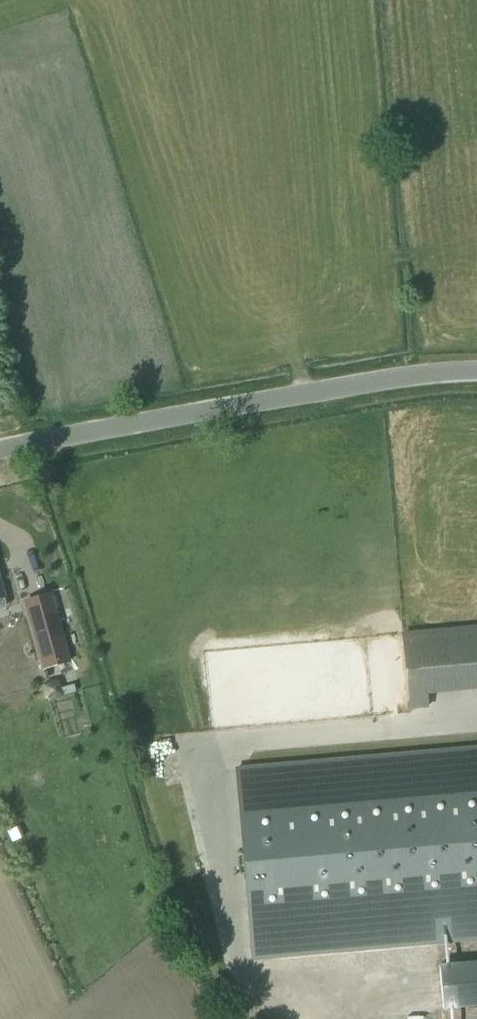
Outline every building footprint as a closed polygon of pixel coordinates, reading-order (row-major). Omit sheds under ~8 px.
[(56,617),(31,624),(44,669),(45,670),(69,663),(56,617)] [(427,709),(425,693),(476,688),(476,630),(401,637),(409,711),(427,709)] [(57,683),(44,686),(48,699),(61,696),(57,683)] [(236,770),(252,959),(476,940),(476,749),(236,770)] [(439,966),(443,1010),(476,1007),(476,962),(439,966)]
